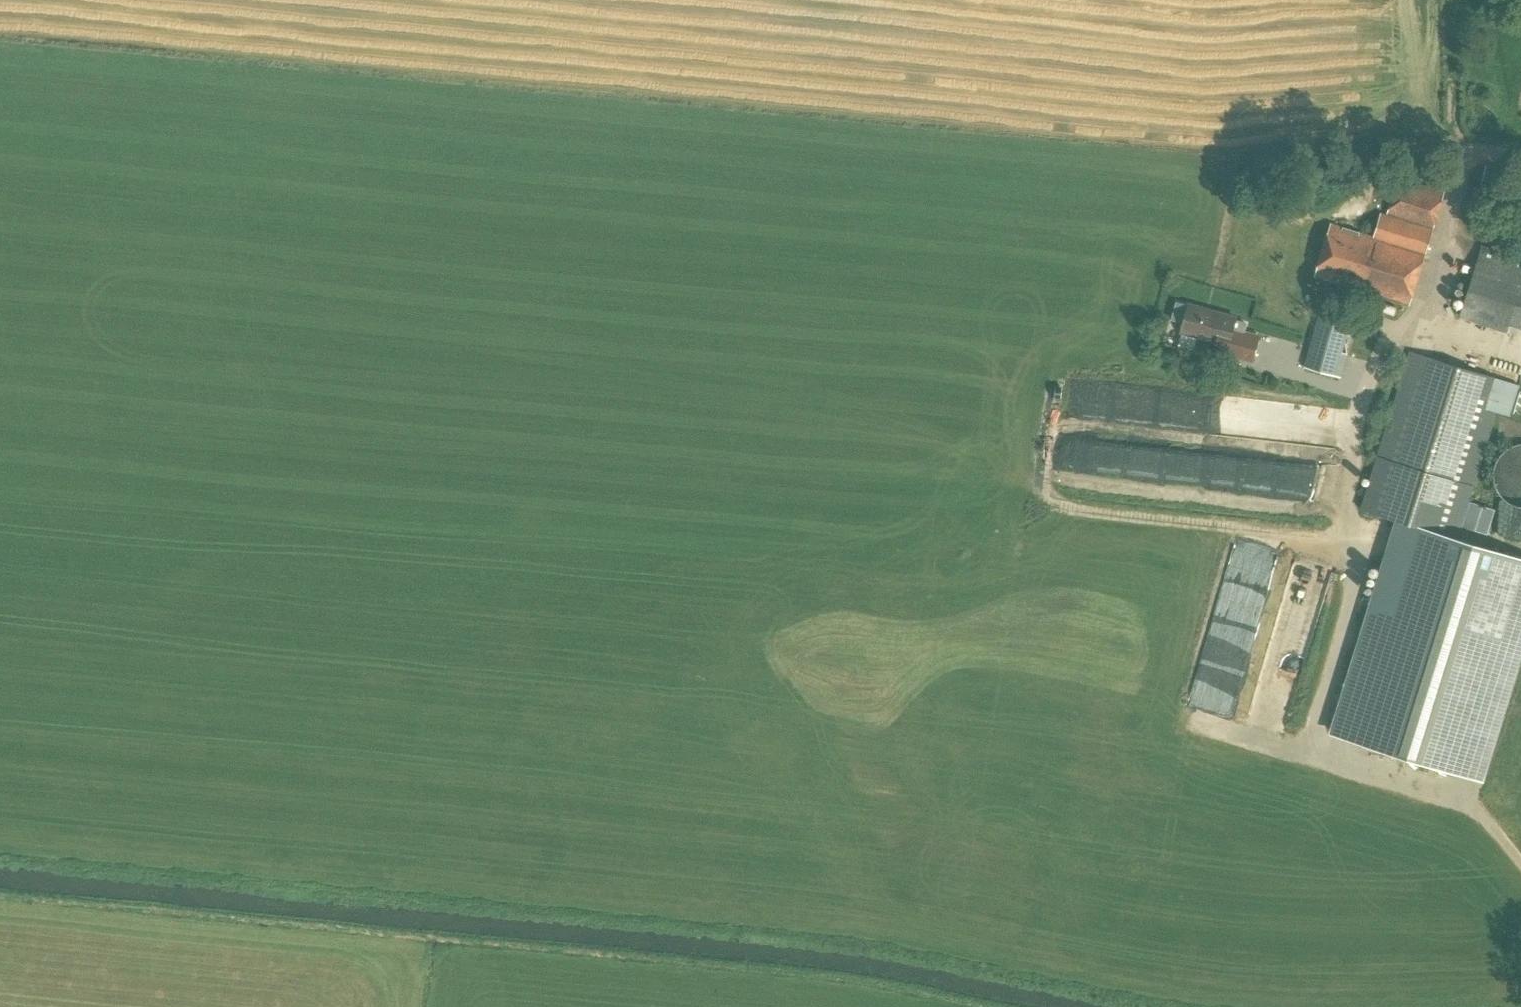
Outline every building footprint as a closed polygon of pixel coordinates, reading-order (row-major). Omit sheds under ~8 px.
[(1426,255),(1445,192),(1400,178),(1388,215),(1382,214),(1375,238),(1332,224),(1317,275),(1410,304),(1426,255)] [(1520,230),(1520,215),(1487,204),(1479,230),(1517,243),(1520,230)] [(1481,246),(1459,318),(1506,332),(1508,326),(1520,329),(1520,258),(1481,246)] [(1229,346),(1237,318),(1189,305),(1182,333),(1229,346)] [(1340,380),(1348,352),(1342,351),(1351,318),(1320,309),(1303,370),(1340,380)] [(1520,384),(1407,350),(1359,510),(1393,520),(1329,734),(1486,782),(1520,664),(1520,557),(1459,538),(1463,527),(1470,502),(1497,412),(1511,417),(1520,384)] [(1495,510),(1470,502),(1463,527),(1487,535),(1495,510)]
